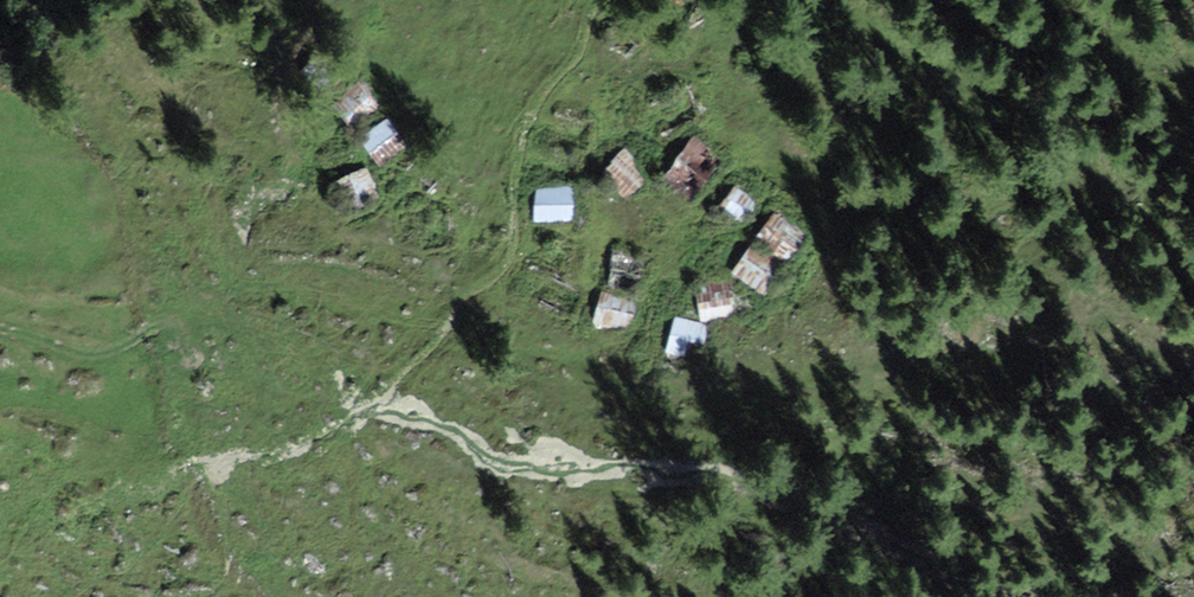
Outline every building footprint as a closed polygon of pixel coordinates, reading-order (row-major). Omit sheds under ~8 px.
[(355,74),(324,93),(343,124),(374,105),(355,74)] [(384,118),(358,138),(377,162),(402,143),(384,118)] [(699,137),(668,176),(695,198),(726,159),(699,137)] [(629,144),(598,180),(627,205),(658,169),(629,144)] [(364,172),(328,186),(344,228),(380,214),(364,172)] [(530,185),(531,226),(573,225),(573,185),(530,185)] [(733,185),(720,204),(742,220),(756,200),(733,185)] [(813,233),(772,209),(753,242),(784,260),(794,266),(813,233)] [(753,242),(733,275),(766,293),(784,260),(753,242)] [(740,284),(700,292),(707,326),(748,317),(740,284)] [(599,289),(593,325),(628,330),(633,295),(599,289)] [(707,326),(670,320),(662,355),(698,363),(707,326)]
